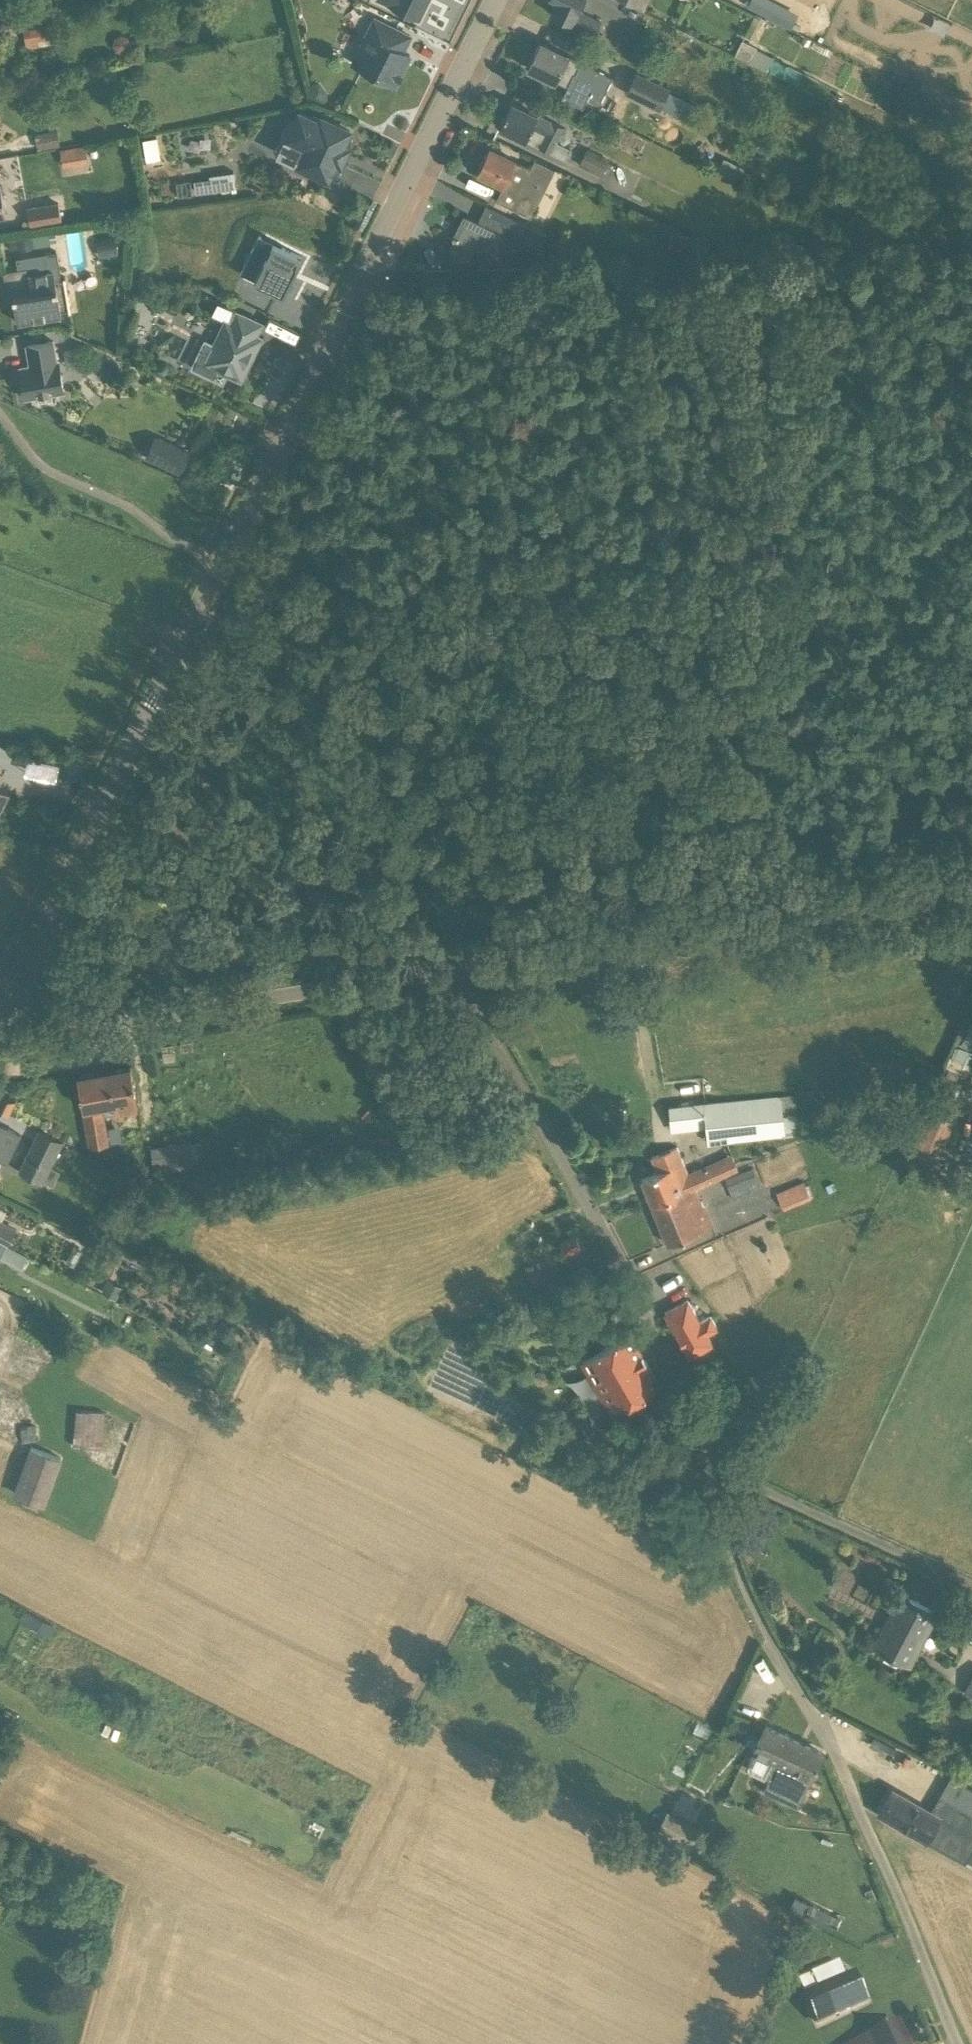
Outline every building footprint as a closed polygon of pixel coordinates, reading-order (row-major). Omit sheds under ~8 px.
[(419,18),(428,0),(382,0),(419,18)] [(592,33),(595,34),(601,21),(579,10),(584,0),(553,0),(557,2),(551,14),(592,33)] [(633,6),(633,5),(644,11),(649,0),(621,0),(633,6)] [(771,0),(751,0),(747,7),(780,23),(788,9),(771,0)] [(808,13),(815,29),(825,25),(818,9),(808,13)] [(375,18),(353,63),(396,84),(410,55),(403,51),(410,36),(375,18)] [(48,26),(24,30),(27,49),(51,45),(48,26)] [(736,57),(749,63),(756,49),(757,47),(744,41),(736,57)] [(541,42),(531,62),(528,68),(556,81),(568,87),(563,98),(583,108),(588,98),(600,104),(613,77),(588,65),(588,66),(582,64),(583,62),(578,60),(578,61),(568,56),(568,55),(541,42)] [(660,108),(669,90),(637,75),(628,92),(660,108)] [(571,149),(557,142),(564,128),(552,122),(551,123),(536,116),(537,115),(512,103),(500,127),(566,160),(571,149)] [(351,132),(321,117),(319,122),(300,112),(279,154),(328,178),(336,161),(342,164),(349,149),(343,147),(351,132)] [(57,129),(34,133),(37,150),(60,146),(57,129)] [(59,149),(63,166),(87,159),(82,142),(59,149)] [(477,173),(503,185),(495,200),(530,218),(538,202),(528,197),(534,185),(542,189),(552,169),(535,160),(531,169),(489,148),(477,173)] [(587,149),(579,166),(603,178),(611,161),(587,149)] [(717,169),(736,178),(742,165),(723,156),(717,169)] [(211,179),(212,192),(238,188),(235,172),(210,176),(211,179)] [(30,226),(62,220),(59,203),(26,209),(30,226)] [(470,257),(471,254),(484,260),(488,253),(491,254),(499,235),(518,244),(518,243),(527,226),(527,225),(487,205),(478,224),(464,218),(456,235),(454,234),(452,237),(456,239),(452,248),(470,257)] [(547,235),(527,226),(518,243),(538,253),(547,235)] [(679,235),(676,246),(689,249),(691,237),(679,235)] [(17,239),(17,240),(19,249),(19,251),(35,248),(34,236),(17,239)] [(99,259),(119,255),(115,237),(95,241),(99,259)] [(275,239),(255,279),(284,293),(304,253),(275,239)] [(14,296),(18,323),(62,315),(61,311),(69,309),(70,311),(71,311),(66,277),(64,277),(64,279),(56,281),(54,271),(30,275),(29,267),(3,271),(8,297),(14,296)] [(262,323),(237,311),(232,323),(226,320),(214,345),(206,341),(193,367),(223,382),(227,373),(241,380),(258,346),(255,345),(259,337),(256,336),(262,323)] [(54,341),(27,346),(30,366),(20,368),(25,399),(65,392),(59,361),(58,361),(54,341)] [(145,458),(174,471),(180,474),(190,451),(185,449),(171,442),(155,435),(148,452),(145,458)] [(9,791),(0,786),(0,808),(9,791)] [(131,1067),(109,1071),(78,1076),(90,1148),(109,1144),(102,1106),(115,1103),(117,1112),(138,1108),(131,1067)] [(922,1123),(916,1142),(941,1150),(951,1118),(946,1117),(955,1090),(931,1082),(918,1122),(922,1123)] [(16,1099),(2,1093),(0,1096),(0,1109),(9,1114),(16,1099)] [(708,1143),(785,1136),(782,1101),(670,1110),(671,1126),(707,1123),(708,1143)] [(21,1134),(0,1124),(0,1160),(6,1163),(21,1134)] [(40,1130),(34,1141),(19,1172),(43,1183),(44,1181),(53,1186),(61,1171),(51,1167),(64,1141),(40,1130)] [(153,1173),(195,1167),(191,1141),(149,1147),(153,1173)] [(642,1179),(653,1206),(694,1188),(734,1172),(728,1157),(698,1169),(696,1166),(687,1170),(678,1147),(652,1157),(658,1173),(642,1179)] [(733,1199),(761,1188),(753,1168),(725,1179),(733,1199)] [(784,1212),(812,1201),(805,1183),(777,1195),(784,1212)] [(694,1188),(653,1206),(668,1244),(700,1232),(700,1231),(714,1225),(706,1206),(702,1207),(694,1188)] [(6,1244),(8,1245),(9,1246),(17,1229),(0,1220),(0,1241),(6,1244)] [(565,1255),(580,1246),(574,1236),(559,1245),(565,1255)] [(12,1263),(18,1251),(7,1246),(2,1257),(12,1263)] [(123,1288),(109,1281),(102,1293),(116,1300),(123,1288)] [(689,1301),(665,1313),(690,1358),(713,1345),(707,1335),(718,1329),(711,1317),(701,1323),(689,1301)] [(226,1320),(218,1324),(222,1331),(229,1326),(226,1320)] [(660,1387),(630,1333),(583,1360),(613,1413),(660,1387)] [(75,1444),(103,1446),(105,1411),(78,1408),(75,1444)] [(31,1448),(14,1494),(44,1505),(61,1460),(31,1448)] [(902,1595),(874,1646),(910,1665),(937,1613),(902,1595)] [(43,1620),(38,1630),(50,1636),(55,1626),(43,1620)] [(765,1725),(744,1769),(776,1784),(773,1790),(777,1792),(775,1796),(797,1807),(823,1753),(765,1725)] [(959,1829),(971,1837),(971,1789),(952,1777),(941,1797),(946,1800),(937,1816),(892,1791),(880,1813),(947,1851),(959,1829)] [(685,1858),(689,1851),(678,1844),(673,1852),(685,1858)] [(837,1932),(843,1919),(810,1902),(804,1915),(837,1932)] [(819,2022),(867,2000),(854,1973),(845,1977),(838,1961),(812,1973),(819,1989),(806,1995),(819,2022)] [(799,1979),(806,1995),(819,1989),(812,1973),(799,1979)] [(899,2022),(852,2043),(909,2043),(899,2022)]
